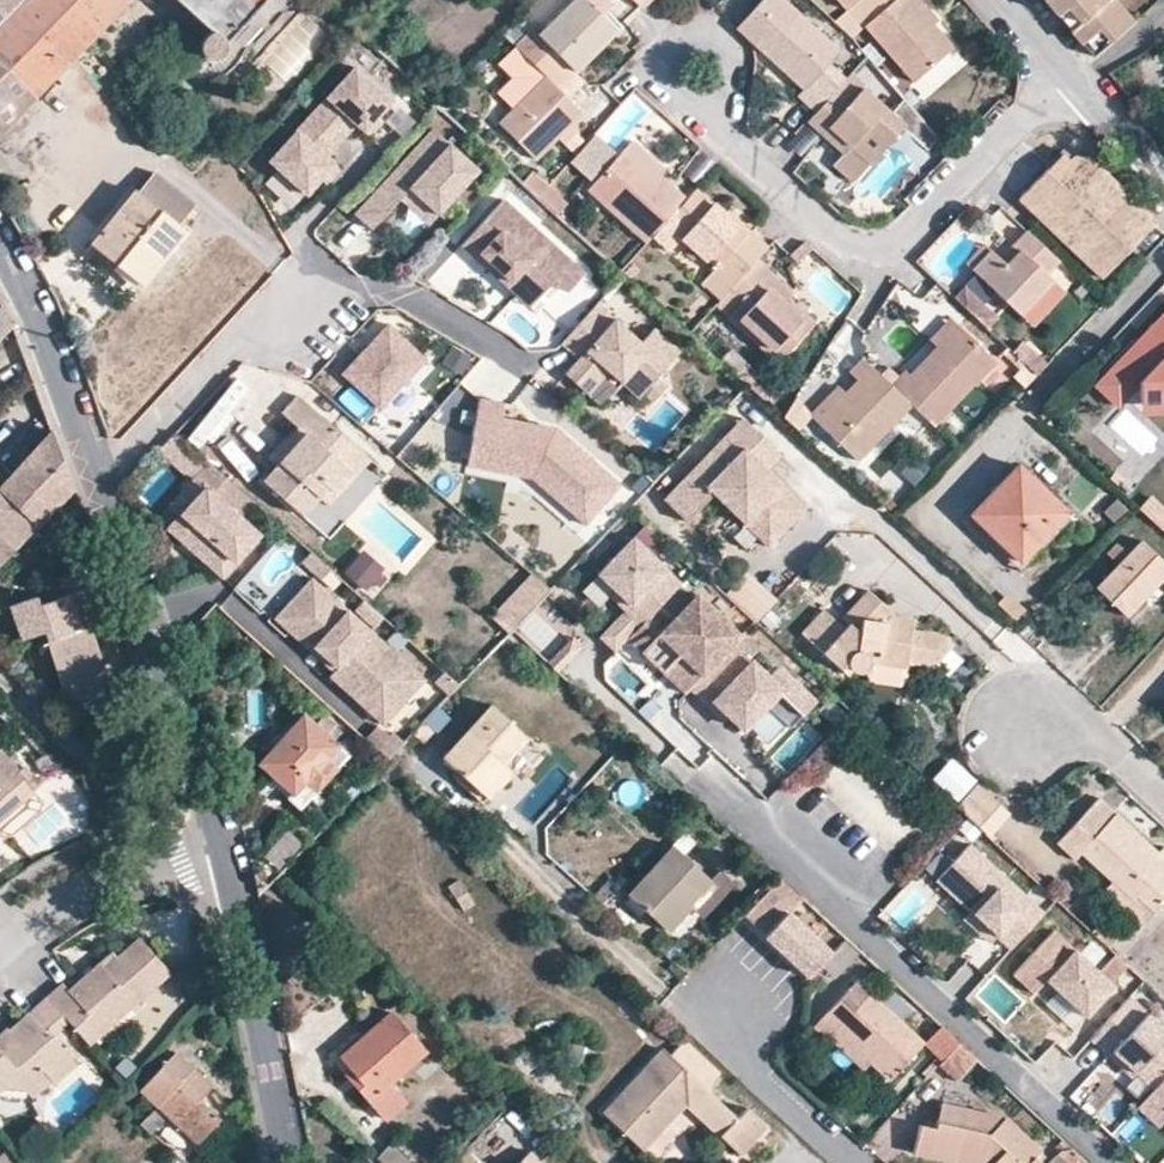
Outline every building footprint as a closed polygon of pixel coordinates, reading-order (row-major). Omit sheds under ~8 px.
[(33,99),(67,64),(85,44),(127,1),(126,0),(17,0),(0,18),(0,67),(33,99)] [(17,0),(0,0),(0,18),(17,0)] [(265,0),(177,0),(212,32),(205,34),(201,37),(199,44),(199,48),(201,54),(205,58),(210,60),(215,60),(220,58),(224,54),(227,49),(227,41),(265,0)] [(576,72),(618,31),(600,14),(585,0),(572,0),(539,34),(575,70),(576,72)] [(600,14),(613,0),(585,0),(600,14)] [(643,9),(652,0),(634,0),(643,9)] [(816,113),(847,78),(827,61),(838,49),(784,0),(755,0),(740,17),(767,43),(761,49),(802,86),(794,94),(816,113)] [(894,0),(840,0),(863,27),(865,25),(894,0)] [(923,0),(894,0),(865,25),(913,80),(952,49),(933,26),(917,6),(924,0),(923,0)] [(939,20),(924,0),(917,6),(933,26),(939,20)] [(1095,57),(1134,23),(1114,0),(1106,0),(1104,3),(1101,0),(1047,0),(1059,14),(1069,6),(1082,21),(1072,30),(1095,57)] [(1064,20),(1072,30),(1082,21),(1069,6),(1059,14),(1064,20)] [(734,24),(750,39),(761,49),(767,43),(740,17),(734,24)] [(539,34),(533,28),(515,46),(546,76),(515,107),(501,121),(535,157),(557,135),(570,123),(582,112),(566,97),(557,88),(575,70),(539,34)] [(515,107),(546,76),(515,46),(496,66),(509,80),(498,91),(515,107)] [(33,99),(0,67),(0,133),(33,99)] [(393,102),(356,68),(269,163),(307,196),(320,181),(335,165),(327,157),(356,125),(365,132),(379,117),(393,102)] [(576,72),(575,70),(557,88),(566,97),(583,79),(576,72)] [(816,113),(808,122),(822,135),(830,127),(850,146),(870,164),(905,124),(850,74),(847,78),(816,113)] [(402,140),(414,122),(395,109),(383,126),(402,140)] [(379,117),(365,132),(370,138),(384,122),(379,117)] [(579,132),(570,123),(557,135),(566,144),(579,132)] [(830,127),(822,135),(843,155),(850,146),(830,127)] [(414,186),(441,212),(479,173),(435,130),(355,213),(371,229),(401,199),(414,186)] [(596,134),(576,157),(599,177),(619,154),(596,134)] [(633,139),(623,150),(657,179),(661,175),(666,169),(633,139)] [(1056,177),(1073,156),(1066,149),(1047,170),(1056,177)] [(589,188),(648,240),(666,221),(687,199),(661,175),(657,179),(623,150),(619,154),(599,177),(589,188)] [(1157,221),(1154,218),(1088,156),(1073,156),(1056,177),(1047,170),(1020,199),(1103,277),(1157,221)] [(335,165),(320,181),(326,185),(340,170),(335,165)] [(177,224),(193,202),(152,170),(136,191),(134,190),(89,245),(141,284),(185,231),(177,224)] [(542,196),(550,186),(532,171),(524,180),(542,196)] [(441,212),(414,186),(401,199),(428,224),(441,212)] [(542,196),(561,214),(569,204),(550,186),(542,196)] [(757,258),(769,245),(751,229),(745,234),(724,214),(697,189),(687,199),(666,221),(685,239),(711,263),(716,268),(703,283),(720,300),(757,258)] [(576,259),(507,198),(466,242),(508,281),(512,276),(539,300),(576,259)] [(745,234),(751,229),(730,208),(724,214),(745,234)] [(390,221),(412,244),(425,232),(403,209),(390,221)] [(1057,258),(1028,230),(1015,244),(1022,249),(1009,265),(1001,258),(992,249),(974,269),(1021,313),(1053,278),(1045,271),(1057,258)] [(699,274),(711,263),(685,239),(675,250),(699,274)] [(974,269),(992,249),(984,241),(965,261),(974,269)] [(1022,249),(1015,244),(1001,258),(1009,265),(1022,249)] [(720,300),(717,303),(729,314),(727,316),(778,363),(813,323),(787,300),(764,280),(772,272),(757,258),(720,300)] [(764,280),(787,300),(794,292),(772,272),(764,280)] [(1065,291),(1053,278),(1021,313),(1034,326),(1065,291)] [(638,339),(595,302),(560,343),(577,358),(564,372),(587,393),(607,371),(614,377),(619,371),(641,390),(650,398),(664,383),(654,374),(677,347),(651,324),(638,339)] [(12,325),(3,305),(0,308),(0,337),(12,325)] [(1111,371),(1130,389),(1138,381),(1163,353),(1163,315),(1111,371)] [(937,349),(960,325),(951,316),(928,339),(937,349)] [(384,323),(340,375),(380,408),(424,357),(384,323)] [(912,402),(934,423),(995,358),(960,325),(937,349),(912,374),(905,368),(891,382),(912,402)] [(1138,381),(1139,402),(1163,401),(1163,353),(1138,381)] [(857,457),(912,402),(891,382),(864,357),(848,372),(858,381),(846,392),(817,421),(857,457)] [(1015,381),(1023,389),(1037,375),(1025,364),(1011,376),(1015,381)] [(641,390),(619,371),(614,377),(636,396),(641,390)] [(199,448),(247,396),(232,383),(185,434),(199,448)] [(817,421),(846,392),(837,384),(808,412),(817,421)] [(484,397),(473,464),(538,478),(589,526),(628,483),(561,425),(503,414),(509,400),(484,397)] [(336,459),(348,444),(297,398),(280,416),(298,432),(304,437),(281,463),(264,482),(292,508),(317,481),(331,493),(350,474),(336,459)] [(742,419),(727,435),(765,470),(780,455),(742,419)] [(217,463),(244,436),(233,424),(205,451),(217,463)] [(72,487),(57,443),(52,431),(0,483),(0,561),(72,487)] [(207,461),(175,432),(161,448),(193,476),(207,461)] [(304,437),(298,432),(274,459),(281,463),(304,437)] [(765,470),(727,435),(663,500),(685,522),(712,495),(767,548),(805,510),(765,470)] [(369,462),(348,444),(336,459),(350,474),(331,493),(317,481),(292,508),(302,517),(318,500),(327,507),(369,462)] [(908,446),(889,467),(911,486),(930,465),(908,446)] [(207,461),(193,476),(180,491),(191,501),(181,512),(167,528),(179,539),(185,534),(202,549),(196,554),(219,575),(257,533),(239,517),(252,501),(207,461)] [(1021,561),(1067,512),(1019,466),(973,515),(1021,561)] [(191,501),(180,491),(170,503),(181,512),(191,501)] [(179,539),(196,554),(202,549),(185,534),(179,539)] [(658,613),(684,587),(669,573),(636,540),(582,596),(599,612),(610,601),(624,615),(600,640),(617,655),(629,643),(658,613)] [(1163,578),(1163,561),(1141,540),(1096,587),(1127,617),(1163,578)] [(302,564),(322,582),(330,573),(311,555),(302,564)] [(386,578),(363,555),(348,572),(365,589),(372,581),(378,587),(386,578)] [(305,574),(268,614),(277,622),(313,582),(305,574)] [(551,591),(533,576),(490,621),(507,638),(514,630),(551,591)] [(313,582),(277,622),(335,675),(339,671),(353,683),(345,692),(379,722),(397,701),(403,707),(425,683),(313,582)] [(677,617),(694,600),(683,589),(666,606),(677,617)] [(883,661),(908,666),(909,660),(925,662),(931,667),(952,644),(944,635),(916,631),(916,618),(897,616),(892,612),(886,620),(875,619),(887,607),(870,591),(844,618),(849,622),(844,627),(824,610),(802,633),(848,675),(851,669),(856,671),(863,673),(871,664),(871,655),(883,657),(883,661)] [(35,593),(10,601),(21,635),(44,628),(66,697),(108,684),(89,623),(80,626),(69,593),(38,602),(35,593)] [(734,649),(742,641),(699,599),(672,626),(658,613),(629,643),(663,676),(680,659),(703,681),(734,649)] [(886,620),(892,612),(887,607),(875,619),(886,620)] [(703,681),(692,692),(712,711),(716,706),(744,734),(752,725),(767,710),(790,733),(815,707),(778,672),(768,683),(734,649),(703,681)] [(906,678),(908,666),(883,661),(883,657),(871,655),(871,664),(863,673),(906,678)] [(703,681),(680,659),(663,676),(686,698),(692,692),(703,681)] [(331,679),(345,692),(353,683),(339,671),(335,675),(331,679)] [(397,701),(379,722),(389,732),(408,711),(403,707),(397,701)] [(499,760),(504,763),(527,738),(492,706),(442,757),(475,788),(499,760)] [(775,748),(790,733),(767,710),(752,725),(775,748)] [(321,729),(331,719),(325,713),(316,724),(303,713),(256,763),(302,803),(348,754),(327,735),(321,729)] [(427,721),(435,730),(443,722),(434,714),(427,721)] [(337,724),(331,719),(321,729),(327,735),(337,724)] [(424,724),(414,735),(423,742),(435,730),(427,721),(424,724)] [(380,728),(367,742),(389,761),(405,744),(395,735),(391,739),(380,728)] [(33,797),(14,774),(17,771),(3,752),(0,754),(0,824),(33,797)] [(513,773),(504,763),(499,760),(475,788),(488,799),(513,773)] [(933,782),(959,807),(980,785),(954,760),(933,782)] [(959,807),(957,809),(988,838),(1011,814),(980,785),(959,807)] [(483,804),(488,799),(475,788),(469,792),(483,804)] [(1156,849),(1101,797),(1056,844),(1074,861),(1080,855),(1111,883),(1130,900),(1133,895),(1154,912),(1163,901),(1163,861),(1157,855),(1159,851),(1156,849)] [(1009,948),(1042,913),(967,844),(934,880),(969,912),(995,935),(1009,948)] [(691,904),(712,882),(673,846),(627,895),(662,927),(688,901),(691,904)] [(474,903),(457,876),(448,882),(464,909),(474,903)] [(788,912),(802,897),(781,877),(744,916),(766,936),(788,912)] [(606,881),(600,887),(610,896),(616,890),(606,881)] [(723,892),(712,882),(691,904),(693,906),(703,914),(723,892)] [(1130,900),(1111,883),(1105,890),(1142,923),(1154,912),(1133,895),(1130,900)] [(600,887),(592,895),(602,904),(610,896),(600,887)] [(693,906),(691,904),(688,901),(662,927),(668,933),(693,906)] [(788,912),(766,936),(811,975),(832,951),(788,912)] [(988,942),(995,935),(969,912),(962,918),(988,942)] [(1045,980),(1072,950),(1057,935),(1015,982),(1030,996),(1045,980)] [(61,985),(44,1000),(67,1025),(81,1041),(127,1002),(133,1007),(162,982),(148,967),(154,961),(138,943),(105,972),(101,966),(68,994),(61,985)] [(1085,1016),(1112,986),(1097,972),(1072,950),(1045,980),(1085,1016)] [(1097,972),(1112,986),(1129,968),(1114,954),(1097,972)] [(169,976),(154,961),(148,967),(162,982),(169,976)] [(815,1026),(830,1041),(839,1033),(870,1062),(890,1079),(924,1042),(857,981),(815,1026)] [(44,1000),(7,1032),(13,1040),(0,1051),(0,1094),(27,1096),(30,1101),(50,1083),(53,1087),(76,1067),(51,1039),(67,1025),(44,1000)] [(81,1041),(87,1048),(133,1007),(127,1002),(81,1041)] [(363,1081),(356,1087),(388,1119),(406,1101),(392,1084),(427,1052),(390,1013),(341,1056),(352,1068),(363,1081)] [(1093,1042),(1111,1059),(1115,1054),(1156,1091),(1163,1083),(1163,1031),(1149,1017),(1135,1033),(1117,1016),(1093,1042)] [(942,1026),(924,1046),(941,1061),(959,1042),(942,1026)] [(7,1032),(0,1039),(0,1051),(13,1040),(7,1032)] [(839,1033),(830,1041),(863,1070),(870,1062),(839,1033)] [(697,1079),(706,1087),(720,1072),(686,1042),(671,1056),(662,1050),(604,1112),(644,1150),(686,1105),(680,1098),(697,1079)] [(957,1082),(977,1059),(959,1042),(941,1061),(938,1065),(957,1082)] [(200,1097),(211,1086),(165,1044),(133,1080),(142,1090),(140,1092),(197,1143),(219,1117),(200,1097)] [(345,1075),(356,1087),(363,1081),(352,1068),(345,1075)] [(738,1118),(706,1087),(697,1079),(680,1098),(686,1105),(720,1137),(738,1118)] [(1156,1091),(1152,1095),(1163,1106),(1163,1083),(1156,1091)] [(1138,1111),(1160,1131),(1163,1126),(1163,1106),(1152,1095),(1138,1111)] [(1035,1158),(1042,1150),(1005,1117),(943,1103),(937,1127),(921,1126),(915,1153),(960,1162),(1041,1162),(1035,1158)] [(748,1107),(738,1118),(720,1137),(741,1156),(767,1127),(748,1107)] [(392,1145),(379,1161),(381,1162),(412,1162),(392,1145)] [(1080,1155),(1072,1148),(1058,1154),(1067,1162),(1076,1162),(1080,1155)] [(529,1151),(518,1162),(542,1162),(529,1151)]
